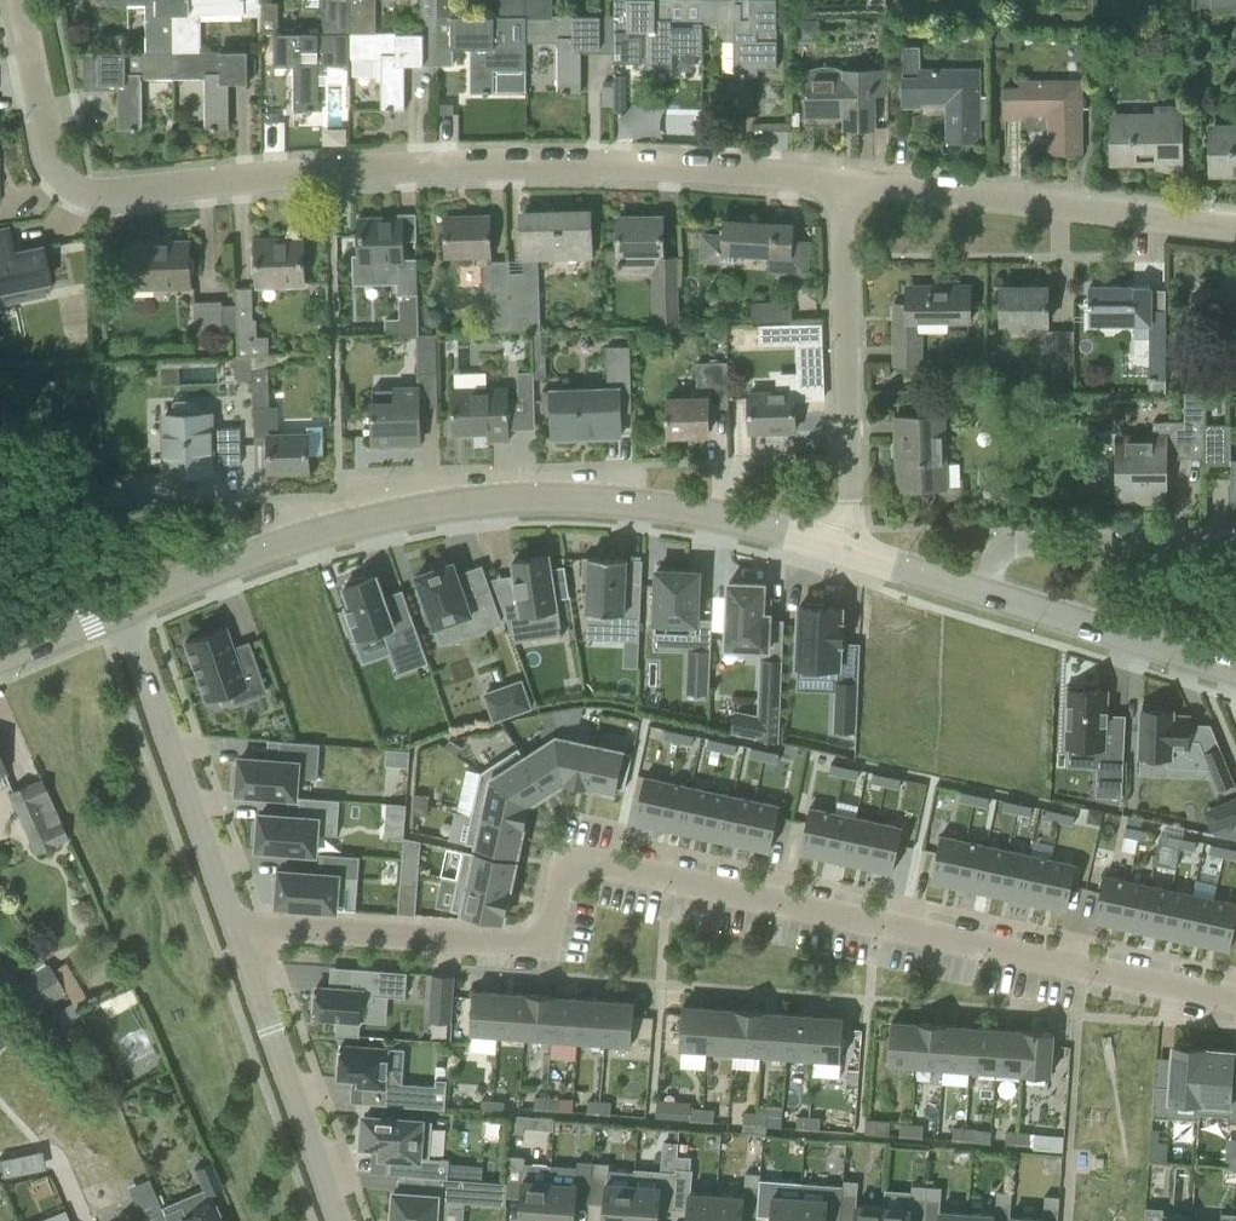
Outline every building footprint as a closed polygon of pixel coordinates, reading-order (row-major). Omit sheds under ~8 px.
[(146,51),(173,51),(172,0),(101,0),(101,4),(146,3),(146,51)] [(173,51),(200,51),(199,3),(244,3),(244,0),(172,0),(173,51)] [(322,32),(322,33),(349,33),(349,0),(322,0),(322,32)] [(349,33),(377,33),(377,32),(377,0),(349,0),(349,33)] [(453,0),(435,0),(435,5),(436,15),(437,15),(451,15),(453,15),(453,0)] [(497,15),(525,15),(525,0),(497,0),(497,15)] [(525,15),(552,15),(552,0),(525,0),(525,15)] [(627,29),(646,29),(646,74),(670,74),(669,25),(701,25),(702,0),(627,0),(627,29)] [(701,25),(734,25),(734,73),(757,73),(757,68),(776,68),(776,39),(765,39),(765,28),(776,28),(776,0),(702,0),(701,25)] [(1212,9),(1213,9),(1235,9),(1235,0),(1197,0),(1197,7),(1212,7),(1212,9)] [(261,1),(261,31),(278,31),(278,1),(261,1)] [(418,5),(419,32),(423,32),(436,32),(437,32),(437,15),(436,15),(435,5),(418,5)] [(497,15),(453,15),(451,15),(437,15),(437,32),(436,32),(436,64),(453,64),(453,47),(470,47),(470,92),(483,92),(483,94),(488,94),(488,92),(494,92),(494,65),(526,65),(526,41),(525,15),(497,15)] [(525,15),(526,41),(558,41),(557,91),(581,92),(581,47),(600,46),(600,15),(552,15),(525,15)] [(858,15),(848,15),(848,25),(858,25),(858,15)] [(818,21),(798,21),(799,40),(818,40),(818,21)] [(995,29),(994,45),(1005,46),(1006,29),(995,29)] [(322,33),(322,32),(274,33),(274,64),(294,64),(294,109),(317,109),(317,59),(349,59),(349,33),(322,33)] [(377,33),(349,33),(349,59),(380,58),(381,109),(404,109),(404,64),(423,64),(423,32),(419,32),(377,32),(377,33)] [(902,106),(920,106),(920,98),(946,98),(947,141),(980,140),(979,69),(920,69),(919,46),(902,46),(902,106)] [(200,51),(173,51),(173,77),(205,76),(205,127),(229,127),(228,82),(247,82),(247,50),(200,51)] [(146,51),(98,51),(98,83),(118,83),(118,128),(141,127),(141,77),(173,77),(173,51),(146,51)] [(873,127),(873,69),(845,69),(840,67),(835,66),(830,65),(825,65),(824,75),(805,75),(805,113),(845,113),(845,127),(873,127)] [(606,86),(604,86),(604,105),(614,105),(614,87),(614,80),(606,80),(606,86)] [(1020,88),(1004,88),(1004,117),(1022,117),(1022,110),(1048,110),(1048,152),(1082,152),(1081,97),(1065,97),(1065,80),(1020,80),(1020,88)] [(626,87),(614,87),(614,105),(614,112),(626,112),(626,87)] [(454,102),(437,102),(437,114),(454,113),(454,102)] [(1156,159),(1157,168),(1181,168),(1180,108),(1156,108),(1156,120),(1111,120),(1112,159),(1156,159)] [(1235,170),(1235,130),(1210,130),(1210,170),(1235,170)] [(522,214),(522,238),(523,255),(590,253),(589,212),(522,214)] [(445,216),(446,241),(446,255),(490,254),(489,215),(445,216)] [(618,216),(618,240),(619,271),(651,270),(652,327),(678,327),(677,281),(661,282),(661,255),(662,255),(662,216),(618,216)] [(386,333),(417,332),(418,332),(417,292),(415,258),(402,258),(401,218),(357,219),(358,234),(360,234),(361,256),(353,256),(354,281),(395,280),(396,295),(398,295),(399,316),(385,317),(386,333)] [(769,264),(791,265),(794,224),(723,220),(722,234),(702,233),(700,262),(734,264),(735,252),(769,254),(769,264)] [(0,229),(0,300),(32,293),(50,290),(41,248),(40,249),(12,254),(7,230),(6,228),(0,229)] [(255,240),(256,264),(256,284),(303,283),(302,242),(277,243),(277,239),(255,240)] [(133,243),(134,282),(161,281),(161,286),(190,285),(188,241),(133,243)] [(492,260),(493,299),(509,298),(508,260),(492,260)] [(1134,286),(1089,286),(1089,323),(1134,323),(1134,337),(1149,337),(1149,352),(1165,352),(1165,289),(1150,289),(1150,284),(1134,284),(1134,286)] [(894,303),(894,364),(918,364),(919,335),(912,335),(912,321),(948,321),(970,321),(970,285),(928,286),(928,290),(907,291),(907,303),(894,303)] [(1001,322),(1048,322),(1048,286),(1001,286),(1001,322)] [(238,355),(251,355),(263,355),(263,353),(267,352),(267,336),(256,337),(255,319),(252,319),(252,298),(236,299),(238,355)] [(194,300),(194,331),(222,331),(222,299),(194,300)] [(510,329),(533,328),(541,328),(540,300),(509,301),(510,329)] [(751,303),(751,320),(792,319),(792,302),(751,303)] [(428,309),(424,315),(426,322),(431,326),(438,324),(442,319),(441,312),(435,308),(428,309)] [(1170,319),(1170,382),(1209,382),(1209,358),(1195,358),(1195,319),(1170,319)] [(797,323),(760,325),(761,344),(798,343),(797,323)] [(541,328),(533,328),(534,377),(547,376),(546,353),(542,353),(541,328)] [(1046,363),(1074,363),(1074,331),(1046,331),(1046,363)] [(435,332),(418,332),(417,332),(418,374),(436,373),(435,332)] [(552,411),(553,438),(620,436),(620,411),(631,411),(629,344),(606,344),(607,388),(602,388),(602,386),(551,387),(551,390),(541,390),(542,412),(552,411)] [(237,380),(250,380),(252,380),(251,368),(251,355),(238,355),(237,380)] [(707,401),(728,400),(727,362),(697,363),(698,397),(668,398),(669,434),(708,433),(707,401)] [(252,380),(250,380),(251,407),(254,406),(255,443),(269,443),(270,470),(308,469),(308,455),(323,455),(323,425),(306,425),(306,434),(278,435),(278,406),(268,406),(267,368),(251,368),(252,380)] [(516,372),(517,399),(533,398),(532,372),(516,372)] [(1165,376),(1149,376),(1149,389),(1165,389),(1165,376)] [(777,391),(749,392),(750,431),(795,430),(794,398),(800,398),(823,397),(822,377),(799,378),(777,378),(777,391)] [(418,386),(371,388),(373,443),(420,442),(418,386)] [(453,433),(487,432),(488,440),(509,439),(507,386),(488,386),(488,388),(451,389),(453,433)] [(1204,458),(1204,425),(1205,393),(1184,393),(1183,421),(1152,421),(1152,438),(1118,438),(1118,499),(1165,498),(1165,458),(1204,458)] [(1111,398),(1098,398),(1098,410),(1111,410),(1111,398)] [(164,415),(165,448),(165,473),(195,472),(195,465),(240,464),(240,427),(210,428),(209,413),(164,415)] [(894,416),(895,438),(899,438),(900,489),(946,487),(944,415),(894,416)] [(1204,425),(1204,458),(1204,464),(1230,464),(1230,498),(1235,498),(1235,459),(1230,459),(1230,425),(1204,425)] [(520,606),(503,609),(514,641),(537,638),(559,636),(563,635),(562,628),(558,607),(557,608),(555,598),(551,568),(549,555),(513,560),(515,574),(520,606)] [(583,556),(582,581),(588,581),(586,611),(612,612),(611,639),(623,639),(622,661),(638,662),(639,640),(641,584),(626,583),(627,557),(583,556)] [(470,597),(469,592),(464,594),(453,562),(445,565),(444,559),(422,567),(424,572),(416,575),(421,588),(418,589),(425,610),(428,609),(435,627),(459,618),(464,634),(500,621),(489,590),(470,597)] [(696,634),(699,571),(657,569),(654,632),(696,634)] [(345,607),(357,639),(383,630),(398,673),(428,662),(415,624),(414,624),(397,631),(384,596),(377,575),(364,580),(362,575),(346,581),(348,585),(343,587),(350,605),(345,607)] [(768,649),(770,607),(770,597),(763,597),(764,583),(728,581),(728,597),(722,597),(721,621),(727,621),(726,647),(768,649)] [(807,605),(799,604),(797,665),(840,667),(841,642),(843,642),(844,622),(842,622),(842,606),(824,605),(824,602),(807,602),(807,605)] [(224,628),(184,642),(205,699),(229,690),(233,703),(264,692),(250,651),(234,656),(224,628)] [(709,694),(710,650),(689,649),(687,693),(709,694)] [(779,742),(782,659),(761,658),(758,738),(779,742)] [(530,706),(521,680),(485,693),(494,719),(530,706)] [(835,681),(833,729),(855,730),(857,682),(835,681)] [(1108,744),(1109,724),(1110,724),(1110,711),(1110,691),(1087,690),(1087,687),(1069,686),(1068,696),(1071,697),(1070,744),(1096,745),(1096,764),(1102,764),(1101,792),(1125,793),(1127,745),(1108,744)] [(1189,740),(1190,716),(1173,715),(1173,710),(1166,709),(1166,707),(1142,703),(1140,758),(1167,759),(1167,768),(1211,769),(1219,789),(1234,782),(1220,747),(1204,753),(1199,740),(1189,740)] [(552,710),(554,725),(563,723),(561,708),(552,710)] [(542,712),(545,726),(554,725),(552,710),(542,712)] [(680,731),(666,728),(663,738),(678,741),(680,731)] [(678,741),(692,744),(694,734),(680,731),(678,741)] [(557,736),(525,757),(523,757),(546,793),(563,782),(557,736)] [(595,745),(557,736),(563,782),(586,787),(595,745)] [(723,741),(708,737),(706,747),(721,750),(723,741)] [(442,747),(454,755),(459,747),(447,739),(442,747)] [(308,778),(328,780),(331,744),(291,741),(289,761),(251,759),(250,767),(246,767),(245,784),(249,785),(248,793),(306,798),(308,778)] [(737,744),(723,741),(721,750),(735,753),(737,744)] [(587,786),(614,791),(615,787),(625,789),(632,753),(595,745),(586,787),(587,787),(587,786)] [(765,749),(751,746),(749,756),(763,759),(765,749)] [(546,793),(523,757),(525,757),(518,747),(480,771),(530,804),(546,793)] [(780,752),(765,749),(763,759),(778,762),(780,752)] [(402,750),(401,765),(409,766),(410,750),(402,750)] [(828,772),(843,775),(845,766),(831,763),(828,772)] [(859,769),(845,766),(843,775),(857,779),(859,769)] [(524,826),(523,827),(525,827),(530,804),(480,771),(471,814),(524,826)] [(871,781),(885,785),(887,775),(873,772),(871,781)] [(644,775),(635,820),(660,826),(670,781),(644,775)] [(902,778),(887,775),(885,785),(899,788),(902,778)] [(660,826),(681,830),(691,786),(670,781),(660,826)] [(6,792),(22,827),(34,853),(55,844),(27,784),(6,792)] [(712,790),(691,786),(681,830),(702,835),(712,790)] [(702,835),(724,839),(733,795),(712,790),(702,835)] [(961,791),(959,800),(973,803),(975,794),(961,791)] [(428,795),(414,794),(413,803),(428,804),(428,795)] [(973,803),(988,806),(990,797),(975,794),(973,803)] [(733,795),(724,839),(745,844),(754,800),(733,795)] [(327,834),(347,835),(350,799),(310,796),(309,817),(270,814),(270,823),(266,823),(265,840),(268,840),(268,849),(320,853),(326,853),(327,834)] [(1223,804),(1235,836),(1235,798),(1223,804)] [(780,805),(754,800),(745,844),(770,849),(780,805)] [(1004,800),(1002,809),(1016,812),(1018,803),(1004,800)] [(386,803),(385,820),(405,821),(406,804),(386,803)] [(413,803),(412,813),(427,814),(428,804),(413,803)] [(1031,815),(1033,806),(1018,803),(1016,812),(1031,815)] [(825,856),(835,812),(809,807),(800,851),(825,856)] [(1047,809),(1045,818),(1059,821),(1061,812),(1047,809)] [(835,812),(825,856),(847,861),(856,817),(835,812)] [(1061,812),(1059,821),(1073,824),(1076,815),(1061,812)] [(523,827),(524,826),(471,814),(465,843),(518,854),(523,827)] [(847,861),(868,865),(877,821),(856,817),(847,861)] [(868,865),(893,871),(903,827),(877,821),(868,865)] [(1140,828),(1126,825),(1124,835),(1138,838),(1140,828)] [(1152,841),(1154,831),(1140,828),(1138,838),(1152,841)] [(1183,837),(1168,834),(1166,844),(1181,847),(1183,837)] [(966,840),(940,835),(931,879),(956,884),(966,840)] [(421,840),(403,836),(402,854),(420,855),(421,840)] [(1181,847),(1195,850),(1197,840),(1183,837),(1181,847)] [(956,884),(978,889),(987,845),(966,840),(956,884)] [(1225,846),(1211,843),(1209,853),(1223,856),(1225,846)] [(1008,850),(987,845),(978,889),(999,893),(1008,850)] [(1225,847),(1223,857),(1235,860),(1235,850),(1225,847)] [(511,891),(511,890),(510,890),(516,861),(463,850),(457,879),(511,891)] [(999,893),(1020,898),(1030,854),(1008,850),(999,893)] [(274,874),(272,890),(278,890),(277,904),(335,909),(338,876),(358,878),(360,856),(326,853),(320,853),(318,873),(280,870),(280,874),(274,874)] [(402,854),(400,884),(417,885),(420,855),(402,854)] [(1030,854),(1020,898),(1041,902),(1051,859),(1030,854)] [(1041,902),(1067,908),(1076,864),(1051,859),(1041,902)] [(1129,880),(1104,875),(1094,919),(1120,924),(1129,880)] [(511,891),(457,879),(451,909),(503,921),(505,913),(506,914),(511,891)] [(1141,929),(1151,885),(1129,880),(1120,924),(1141,929)] [(1172,890),(1151,885),(1141,929),(1163,933),(1172,890)] [(1194,894),(1172,890),(1163,933),(1185,938),(1194,894)] [(1216,899),(1194,894),(1185,938),(1206,943),(1216,899)] [(1230,948),(1235,920),(1235,903),(1216,899),(1206,943),(1230,948)] [(15,983),(32,1012),(65,992),(48,963),(15,983)] [(313,992),(312,1010),(314,1011),(314,1017),(337,1019),(336,1034),(359,1035),(361,1002),(373,1003),(374,994),(405,997),(407,971),(354,967),(352,988),(316,986),(316,992),(313,992)] [(433,973),(429,1020),(450,1022),(454,975),(433,973)] [(498,1034),(501,992),(473,990),(470,1032),(498,1034)] [(524,1036),(527,993),(526,993),(526,994),(501,992),(498,1034),(524,1036)] [(551,1037),(554,995),(527,993),(524,1036),(551,1037)] [(578,1039),(581,998),(555,996),(555,995),(554,995),(551,1037),(578,1039)] [(604,1041),(607,1000),(581,998),(578,1039),(604,1041)] [(632,1043),(635,1002),(607,1000),(604,1041),(632,1043)] [(70,1003),(57,1011),(63,1023),(77,1014),(70,1003)] [(707,1049),(710,1008),(682,1006),(680,1047),(707,1049)] [(734,1051),(737,1008),(736,1008),(736,1009),(710,1008),(707,1049),(734,1051)] [(760,1053),(763,1010),(737,1008),(734,1051),(760,1053)] [(787,1055),(790,1013),(764,1012),(764,1010),(763,1010),(760,1053),(787,1055)] [(813,1057),(816,1015),(790,1013),(787,1055),(813,1057)] [(841,1059),(844,1017),(816,1015),(813,1057),(841,1059)] [(916,1065),(919,1022),(918,1022),(918,1023),(892,1021),(889,1062),(916,1065)] [(943,1066),(946,1024),(919,1022),(916,1065),(943,1066)] [(969,1068),(972,1027),(947,1025),(947,1024),(946,1024),(943,1066),(969,1068)] [(996,1070),(999,1029),(972,1027),(969,1068),(996,1070)] [(1023,1073),(1026,1030),(1025,1030),(1025,1031),(999,1029),(996,1070),(1022,1072),(1022,1073),(1023,1073)] [(1050,1075),(1053,1032),(1026,1030),(1023,1073),(1050,1075)] [(1155,1086),(1152,1116),(1170,1117),(1199,1120),(1204,1048),(1192,1047),(1192,1043),(1178,1042),(1178,1046),(1174,1046),(1171,1087),(1155,1086)] [(402,1083),(393,1072),(394,1066),(388,1066),(389,1047),(341,1044),(338,1077),(352,1078),(358,1078),(357,1085),(363,1086),(361,1103),(445,1109),(447,1079),(436,1079),(435,1085),(402,1083)] [(1199,1120),(1200,1120),(1200,1114),(1228,1116),(1228,1122),(1235,1123),(1235,1092),(1231,1091),(1234,1051),(1205,1049),(1205,1048),(1204,1048),(1199,1120)] [(545,1110),(546,1097),(535,1097),(534,1109),(545,1110)] [(558,1110),(558,1098),(546,1097),(545,1110),(558,1110)] [(492,1113),(493,1101),(481,1100),(480,1112),(492,1113)] [(599,1113),(599,1101),(588,1100),(587,1113),(599,1113)] [(657,1100),(655,1118),(690,1120),(691,1108),(691,1103),(657,1100)] [(504,1114),(505,1102),(493,1101),(492,1113),(504,1114)] [(611,1114),(611,1102),(599,1101),(599,1113),(611,1114)] [(702,1121),(703,1109),(691,1108),(690,1120),(702,1121)] [(714,1122),(714,1110),(703,1109),(702,1121),(714,1122)] [(755,1125),(756,1113),(744,1112),(743,1124),(755,1125)] [(767,1126),(768,1114),(756,1113),(755,1125),(767,1126)] [(430,1158),(432,1121),(364,1116),(364,1122),(360,1121),(359,1138),(363,1139),(362,1145),(382,1146),(381,1156),(388,1156),(386,1173),(423,1176),(448,1178),(449,1159),(430,1158)] [(808,1129),(809,1117),(797,1116),(796,1128),(808,1129)] [(820,1130),(821,1118),(809,1117),(808,1129),(820,1130)] [(911,1137),(912,1125),(900,1124),(899,1136),(911,1137)] [(923,1137),(924,1125),(912,1125),(911,1137),(923,1137)] [(964,1141),(965,1128),(953,1128),(952,1140),(964,1141)] [(976,1141),(977,1129),(965,1128),(964,1141),(976,1141)] [(1151,1130),(1151,1141),(1158,1142),(1159,1130),(1151,1130)] [(1017,1144),(1018,1132),(1006,1132),(1005,1144),(1017,1144)] [(1029,1145),(1030,1133),(1018,1132),(1017,1144),(1029,1145)] [(14,1155),(0,1158),(4,1177),(19,1174),(14,1155)] [(510,1156),(509,1167),(524,1169),(524,1163),(525,1157),(510,1156)] [(1225,1167),(1235,1168),(1235,1159),(1225,1158),(1225,1167)] [(761,1160),(760,1174),(773,1175),(774,1161),(761,1160)] [(194,1168),(206,1195),(221,1188),(209,1161),(194,1168)] [(577,1184),(576,1202),(590,1203),(592,1174),(593,1162),(579,1161),(577,1184)] [(508,1188),(522,1189),(519,1220),(547,1220),(550,1182),(551,1165),(524,1163),(524,1169),(509,1167),(508,1188)] [(468,1165),(467,1179),(482,1180),(483,1166),(468,1165)] [(661,1186),(659,1208),(674,1209),(677,1168),(662,1167),(661,1186)] [(677,1168),(674,1209),(688,1210),(689,1192),(690,1192),(690,1181),(691,1169),(677,1168)] [(760,1186),(760,1174),(746,1173),(745,1185),(760,1186)] [(590,1203),(605,1204),(603,1220),(631,1220),(633,1184),(606,1183),(607,1175),(592,1174),(590,1203)] [(774,1187),(775,1175),(773,1175),(760,1174),(760,1186),(774,1187)] [(448,1207),(464,1208),(465,1202),(506,1205),(507,1182),(482,1180),(467,1179),(448,1178),(423,1176),(422,1193),(394,1191),(392,1220),(447,1220),(448,1207)] [(843,1186),(843,1192),(857,1193),(858,1181),(844,1180),(843,1186)] [(547,1220),(574,1220),(576,1202),(577,1184),(550,1182),(547,1220)] [(798,1220),(841,1220),(843,1192),(843,1186),(801,1182),(800,1197),(798,1220)] [(631,1220),(658,1220),(659,1208),(661,1186),(633,1184),(631,1220)] [(912,1185),(911,1197),(926,1198),(927,1186),(912,1185)] [(924,1220),(939,1220),(940,1211),(942,1187),(927,1186),(926,1198),(924,1220)] [(1011,1205),(1012,1192),(997,1191),(996,1204),(1011,1205)] [(687,1220),(715,1220),(717,1194),(689,1192),(688,1210),(687,1220)] [(715,1220),(742,1220),(743,1205),(744,1196),(717,1194),(715,1220)] [(771,1220),(798,1220),(800,1197),(773,1195),(771,1220)] [(1059,1209),(1060,1197),(1045,1195),(1044,1208),(1059,1209)] [(883,1206),(856,1204),(855,1220),(882,1220),(883,1206)] [(162,1213),(165,1220),(220,1220),(213,1205),(185,1217),(180,1205),(162,1213)] [(911,1208),(883,1206),(882,1220),(910,1220),(911,1208)] [(1145,1220),(1191,1220),(1192,1216),(1163,1214),(1164,1208),(1146,1207),(1145,1220)] [(132,1220),(165,1220),(162,1213),(160,1209),(132,1220)] [(47,1217),(48,1220),(67,1220),(63,1210),(47,1217)] [(967,1213),(940,1211),(939,1220),(966,1220),(967,1213)] [(1221,1212),(1221,1220),(1235,1220),(1235,1213),(1221,1212)]
